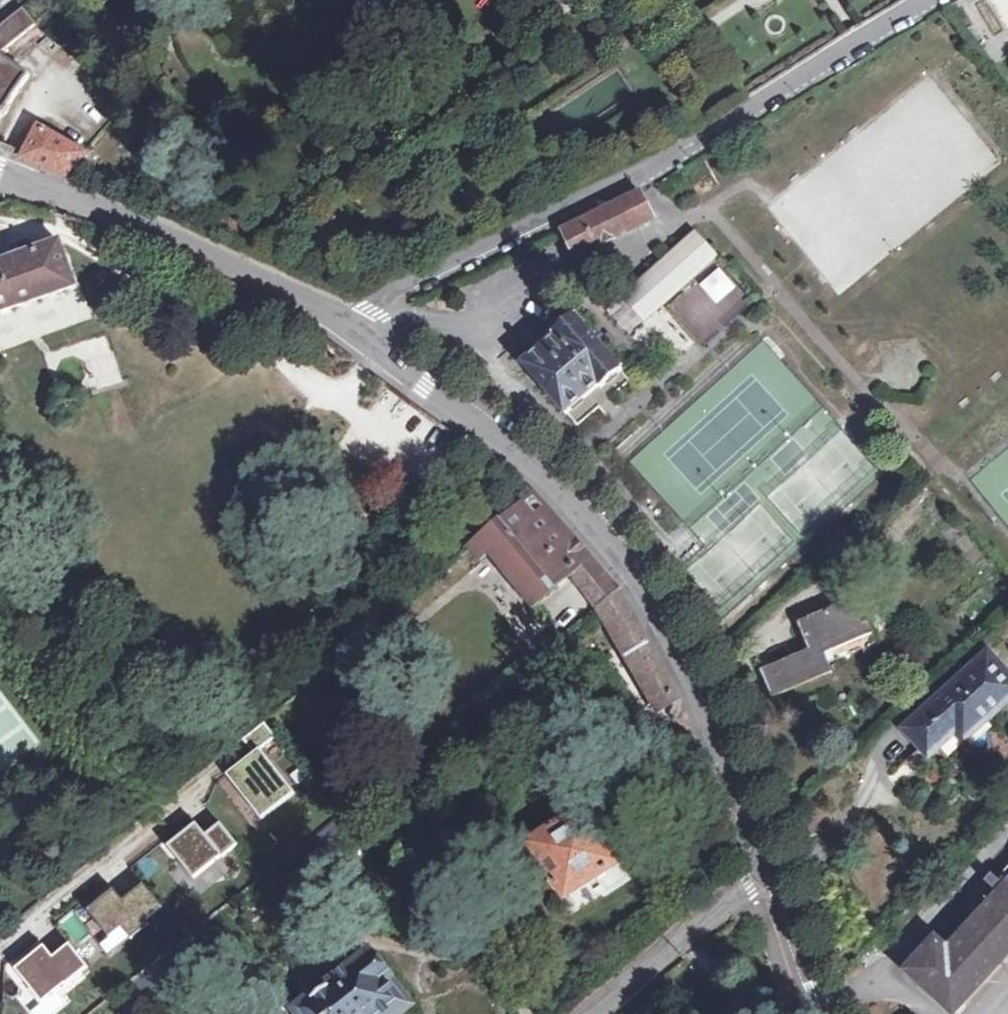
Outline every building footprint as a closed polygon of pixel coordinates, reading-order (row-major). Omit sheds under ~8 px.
[(1007,27),(1007,0),(976,0),(975,1),(993,35),(1007,27)] [(8,48),(38,24),(24,9),(0,28),(0,39),(8,48)] [(30,74),(0,56),(0,118),(30,74)] [(90,152),(40,127),(23,159),(66,177),(90,152)] [(654,218),(640,192),(563,229),(576,258),(654,218)] [(718,258),(695,232),(623,292),(646,319),(718,258)] [(60,240),(17,256),(0,263),(0,314),(75,285),(60,240)] [(716,264),(669,309),(703,345),(751,301),(716,264)] [(598,384),(602,388),(622,371),(574,315),(554,331),(557,334),(523,363),(565,412),(598,384)] [(119,377),(109,352),(75,366),(85,391),(119,377)] [(493,556),(533,605),(590,554),(533,492),(468,547),(483,563),(493,556)] [(671,700),(670,697),(675,695),(672,687),(626,600),(621,590),(619,587),(610,576),(589,593),(655,708),(671,700)] [(811,650),(761,670),(773,699),(831,674),(823,656),(872,636),(856,599),(799,623),(811,650)] [(920,750),(936,736),(943,744),(950,752),(1007,702),(1007,676),(988,654),(956,683),(954,681),(949,684),(951,686),(902,730),(918,748),(920,750)] [(0,697),(0,776),(38,746),(0,697)] [(263,719),(242,736),(253,750),(226,772),(262,816),(294,789),(259,746),(274,733),(263,719)] [(936,736),(920,750),(928,757),(943,744),(936,736)] [(563,895),(589,880),(617,862),(608,846),(606,843),(595,826),(593,822),(583,806),(555,824),(552,826),(540,834),(537,835),(528,842),(558,887),(563,895)] [(238,843),(221,822),(207,834),(197,822),(168,845),(195,877),(238,843)] [(161,904),(142,881),(121,898),(112,886),(86,907),(108,935),(120,925),(130,936),(148,922),(145,918),(161,904)] [(968,928),(1004,960),(1007,955),(1007,884),(968,928)] [(952,1013),(955,1013),(1004,960),(968,928),(948,950),(934,939),(904,970),(952,1013)] [(70,943),(54,957),(44,945),(15,968),(43,1002),(89,966),(70,943)] [(183,968),(170,953),(133,983),(158,1012),(189,986),(178,972),(183,968)] [(400,1002),(383,979),(388,976),(370,954),(339,978),(323,990),(297,1011),(299,1013),(385,1013),(400,1002)] [(102,1001),(95,993),(85,1002),(91,1010),(102,1001)]
